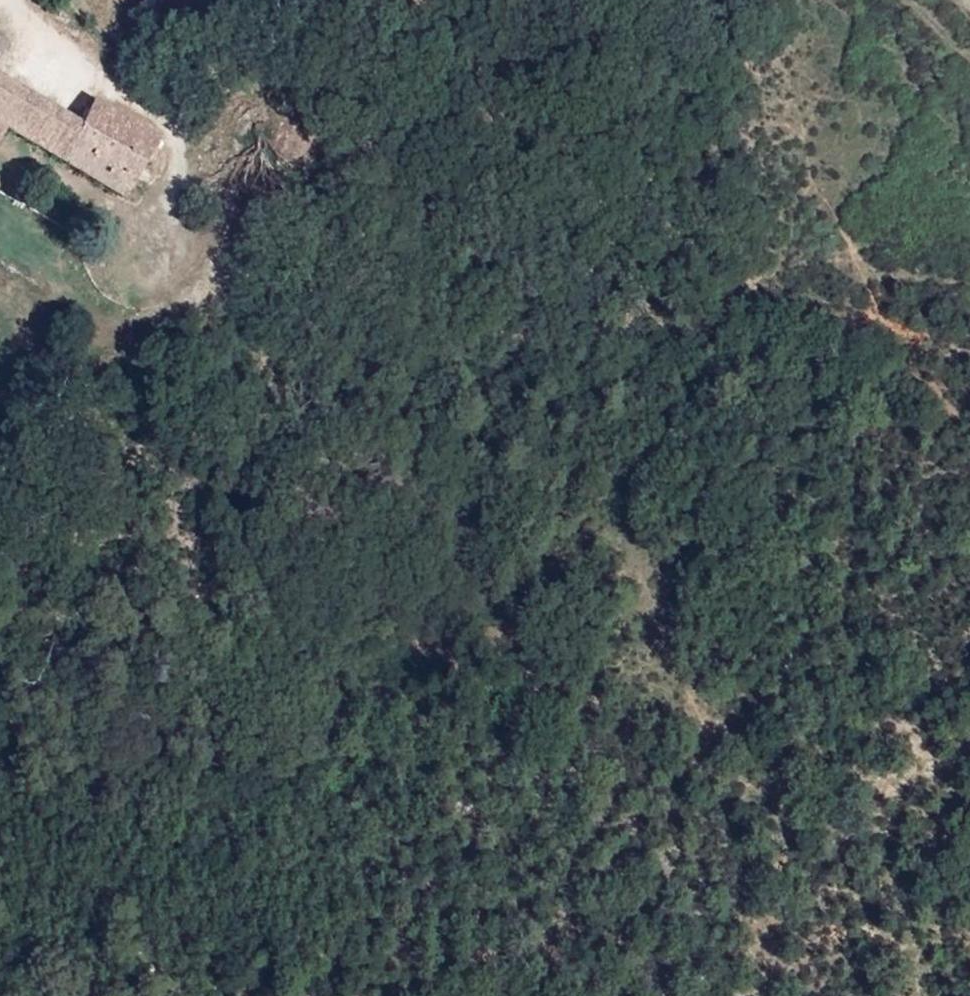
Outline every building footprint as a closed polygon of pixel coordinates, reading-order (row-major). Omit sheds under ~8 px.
[(18,44),(0,35),(0,159),(14,165),(32,132),(145,192),(181,129),(112,87),(98,108),(10,61),(18,44)]
